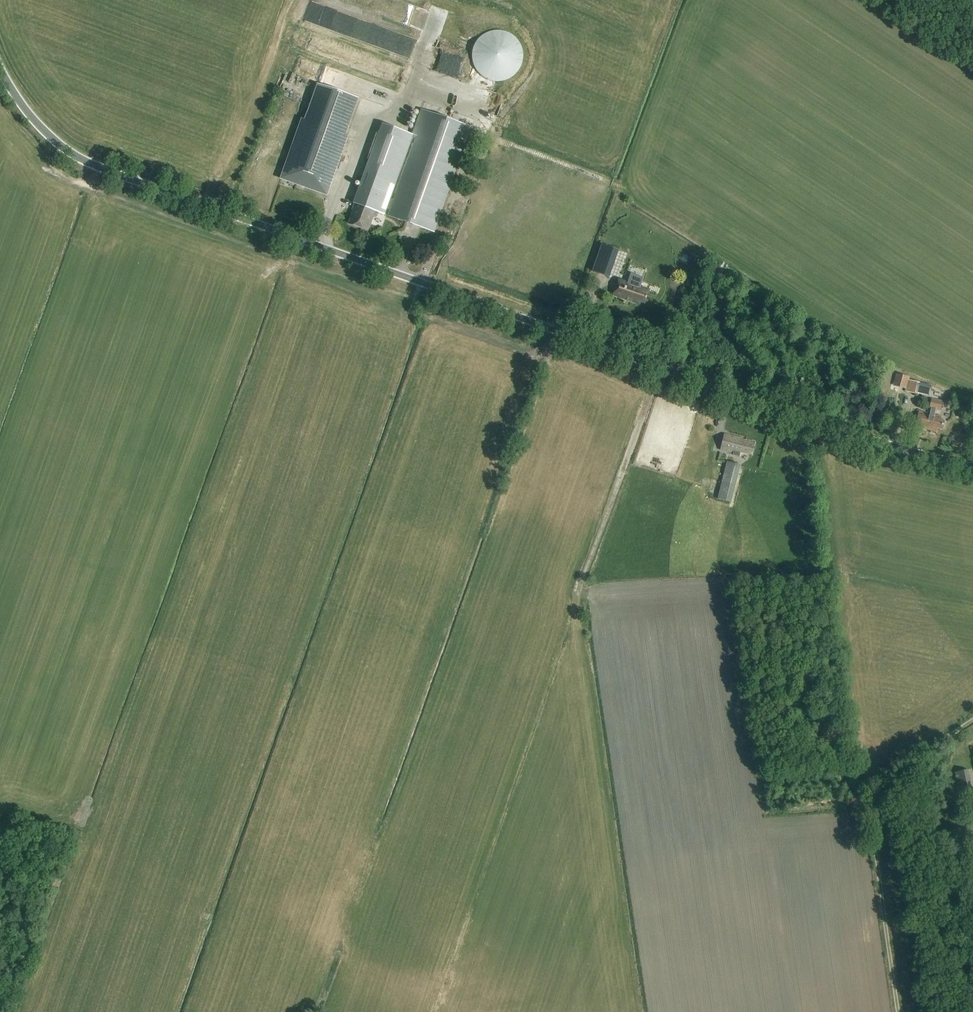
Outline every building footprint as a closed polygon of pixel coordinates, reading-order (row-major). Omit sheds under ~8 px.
[(522,58),(522,56),(522,54),(522,51),(521,49),(521,47),(520,45),(519,43),(518,41),(516,39),(515,38),(513,36),(511,35),(509,34),(507,33),(505,32),(503,31),(501,31),(499,30),(496,30),(494,30),(492,31),(490,31),(488,32),(486,33),(484,34),(482,35),(480,36),(478,38),(477,39),(475,41),(474,43),(473,45),(472,47),(472,49),(471,51),(471,54),(471,56),(471,58),(471,60),(472,63),(472,65),(473,67),(474,69),(475,71),(477,72),(478,74),(480,76),(482,77),(484,78),(486,79),(488,80),(490,81),(492,81),(494,82),(496,82),(499,82),(501,81),(503,81),(505,80),(507,79),(509,78),(511,77),(513,76),(515,74),(516,73),(518,71),(519,69),(520,67),(521,65),(521,63),(522,60),(522,58)] [(327,195),(347,138),(345,137),(359,100),(319,86),(305,123),(304,123),(283,180),(327,195)] [(378,213),(384,215),(435,233),(463,152),(472,128),(423,111),(414,136),(408,134),(405,141),(380,132),(367,166),(353,204),(355,204),(347,224),(368,232),(373,216),(377,217),(378,213)] [(605,254),(622,261),(627,249),(610,242),(605,254)] [(604,254),(597,273),(608,277),(615,258),(604,254)] [(645,304),(649,291),(619,281),(614,296),(640,305),(641,302),(645,304)] [(918,395),(921,384),(907,381),(905,392),(918,395)] [(931,408),(930,414),(919,412),(915,428),(927,431),(928,430),(931,431),(931,433),(938,435),(939,429),(942,430),(944,421),(941,420),(941,417),(934,415),(935,409),(941,411),(943,401),(931,398),(929,408),(931,408)] [(752,456),(755,443),(725,435),(720,451),(735,455),(736,452),(752,456)] [(732,502),(741,465),(727,462),(718,499),(732,502)] [(972,794),(972,792),(968,770),(955,773),(960,797),(972,794)]
